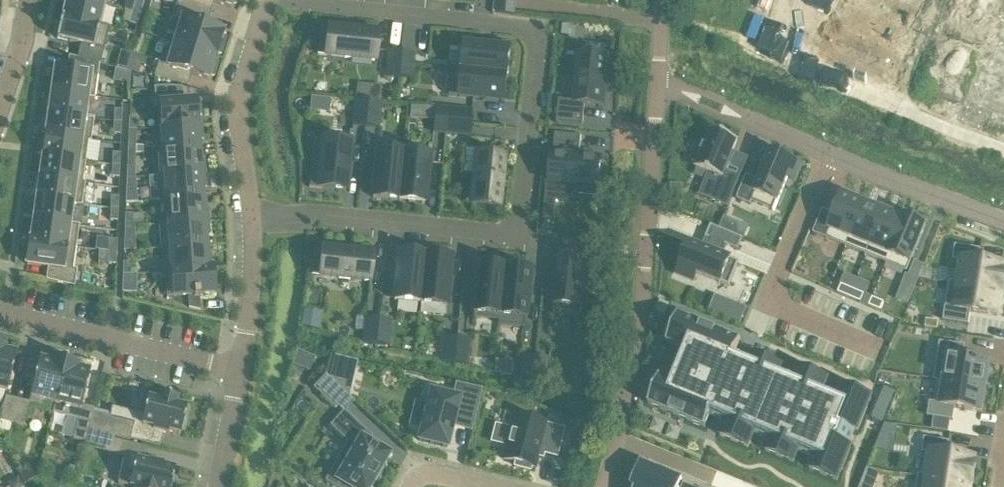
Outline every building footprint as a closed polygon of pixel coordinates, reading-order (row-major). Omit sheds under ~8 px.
[(112,6),(85,0),(67,0),(63,16),(109,28),(109,27),(100,25),(105,5),(112,7),(112,6)] [(138,0),(136,0),(132,11),(141,14),(144,2),(138,0)] [(177,4),(201,11),(205,0),(178,0),(177,4)] [(852,2),(877,12),(882,0),(852,0),(852,2)] [(877,12),(902,23),(911,3),(905,0),(882,0),(877,12)] [(852,2),(843,22),(869,32),(877,12),(852,2)] [(197,23),(201,11),(177,4),(173,17),(182,20),(175,42),(217,55),(217,53),(221,54),(226,38),(222,37),(223,33),(224,31),(197,23)] [(137,25),(141,14),(132,11),(129,23),(137,25)] [(877,12),(869,32),(894,43),(902,23),(877,12)] [(104,50),(109,28),(63,16),(60,25),(57,38),(104,50)] [(843,22),(835,42),(860,52),(869,32),(843,22)] [(995,44),(1003,48),(1003,24),(995,44)] [(321,28),(318,55),(327,55),(375,60),(377,34),(330,29),(321,28)] [(932,31),(927,42),(935,45),(939,34),(932,31)] [(869,32),(860,52),(886,63),(894,43),(869,32)] [(216,56),(217,55),(175,42),(168,66),(158,63),(155,76),(179,83),(182,71),(209,79),(210,75),(214,76),(218,63),(214,62),(216,56)] [(463,44),(460,71),(508,76),(511,44),(493,42),(493,47),(484,46),(463,44)] [(835,42),(826,62),(852,73),(860,52),(835,42)] [(927,42),(923,53),(930,56),(935,45),(927,42)] [(986,66),(990,68),(1003,74),(1003,48),(995,44),(986,66)] [(389,51),(387,76),(399,78),(402,52),(389,51)] [(402,52),(399,78),(412,79),(414,53),(402,52)] [(860,52),(852,73),(877,84),(886,63),(860,52)] [(98,74),(91,73),(92,62),(98,64),(99,65),(99,64),(92,62),(69,56),(67,69),(56,68),(52,91),(95,97),(98,74)] [(559,100),(557,124),(575,125),(583,126),(585,104),(603,106),(608,59),(581,56),(576,101),(559,100)] [(981,91),(1003,100),(1003,74),(990,68),(981,91)] [(451,70),(448,95),(505,101),(508,76),(460,71),(451,70)] [(168,88),(156,89),(157,107),(160,107),(162,128),(202,125),(202,124),(197,124),(197,116),(202,115),(201,100),(183,102),(182,89),(168,88)] [(95,98),(95,97),(52,91),(49,112),(94,119),(94,118),(85,116),(87,97),(95,98)] [(971,114),(1003,127),(1003,100),(981,91),(971,114)] [(356,100),(353,125),(366,127),(369,101),(356,100)] [(369,101),(366,127),(379,128),(381,103),(369,101)] [(114,109),(114,121),(122,122),(122,110),(114,109)] [(436,109),(433,132),(446,134),(447,122),(449,110),(436,109)] [(449,110),(447,122),(472,124),(473,113),(449,110)] [(91,140),(94,119),(49,112),(46,134),(91,140)] [(129,117),(128,129),(137,130),(137,118),(129,117)] [(121,134),(122,122),(114,121),(113,134),(121,134)] [(447,122),(446,134),(471,136),(472,124),(447,122)] [(199,140),(203,139),(202,125),(162,128),(164,152),(199,149),(199,140)] [(136,142),(137,130),(128,129),(128,141),(136,142)] [(697,145),(692,160),(698,162),(696,166),(696,167),(710,173),(701,195),(729,206),(741,176),(725,170),(733,151),(737,141),(738,140),(711,129),(710,130),(711,130),(704,148),(697,145)] [(91,141),(91,140),(46,134),(43,155),(86,161),(88,141),(91,141)] [(546,182),(544,200),(557,201),(578,203),(579,195),(597,197),(601,160),(580,158),(582,136),(556,134),(551,183),(546,182)] [(314,140),(309,188),(346,191),(351,144),(314,140)] [(478,147),(472,204),(498,207),(505,150),(478,147)] [(206,173),(205,158),(200,159),(199,149),(164,152),(165,175),(158,176),(206,173)] [(378,150),(373,197),(399,200),(403,153),(378,150)] [(747,176),(737,199),(751,205),(752,201),(774,210),(773,210),(775,211),(788,178),(796,181),(803,165),(771,152),(762,172),(759,178),(760,179),(759,181),(747,176)] [(113,153),(112,165),(120,165),(121,153),(113,153)] [(403,153),(399,200),(425,203),(425,197),(430,156),(403,153)] [(83,182),(86,161),(43,155),(40,177),(85,183),(85,182),(83,182)] [(120,177),(120,165),(112,165),(111,177),(120,177)] [(135,166),(127,166),(127,178),(135,178),(135,166)] [(202,188),(207,187),(206,173),(158,176),(160,200),(203,197),(202,188)] [(82,204),(85,183),(40,177),(37,198),(82,204)] [(135,178),(127,178),(127,190),(136,191),(136,183),(136,178),(135,178)] [(823,210),(813,233),(846,247),(864,202),(861,201),(855,198),(843,194),(835,215),(823,210)] [(111,196),(110,208),(119,209),(119,197),(111,196)] [(209,221),(208,206),(203,207),(203,197),(160,200),(160,201),(167,201),(169,223),(159,224),(209,221)] [(72,204),(82,205),(82,204),(37,198),(34,220),(79,226),(79,225),(69,223),(71,214),(72,204)] [(544,200),(542,218),(555,219),(557,201),(544,200)] [(864,202),(846,247),(866,255),(884,210),(873,206),(874,205),(867,203),(864,202)] [(118,221),(119,209),(110,208),(110,220),(118,221)] [(884,210),(866,255),(886,263),(904,218),(903,218),(893,214),(887,211),(887,212),(884,210)] [(133,214),(125,214),(125,226),(133,226),(133,214)] [(904,218),(886,263),(907,271),(926,225),(913,219),(907,217),(906,217),(904,216),(903,218),(904,218)] [(725,217),(720,229),(729,232),(734,220),(725,217)] [(76,247),(79,226),(34,220),(31,240),(30,240),(30,241),(76,247)] [(205,236),(210,235),(209,221),(159,224),(161,248),(206,245),(205,236)] [(711,225),(706,237),(708,238),(726,245),(738,250),(743,238),(729,232),(720,229),(711,225)] [(133,226),(125,226),(125,239),(136,239),(135,233),(135,226),(133,226)] [(690,242),(678,273),(694,280),(697,273),(730,287),(740,263),(722,255),(726,245),(708,238),(704,248),(690,242)] [(109,240),(109,252),(117,252),(117,240),(109,240)] [(73,269),(76,247),(30,241),(27,264),(48,267),(47,280),(75,287),(77,270),(73,269)] [(213,268),(212,255),(212,254),(207,255),(206,245),(161,248),(161,249),(163,249),(164,259),(165,272),(213,268)] [(953,260),(958,260),(955,283),(955,284),(1002,291),(1002,292),(1003,293),(1003,292),(1003,266),(979,262),(981,249),(956,245),(953,260)] [(324,249),(321,276),(369,281),(372,254),(324,249)] [(116,264),(117,252),(109,252),(108,264),(116,264)] [(399,253),(394,300),(420,303),(425,255),(399,253)] [(425,255),(420,303),(446,306),(451,258),(425,255)] [(558,272),(554,314),(581,317),(585,278),(594,279),(596,261),(572,258),(560,257),(558,272)] [(923,265),(914,261),(908,276),(917,279),(923,265)] [(123,262),(123,274),(131,275),(131,262),(123,262)] [(478,265),(473,317),(498,320),(499,320),(505,268),(478,265)] [(923,267),(919,278),(931,280),(933,269),(923,267)] [(214,294),(213,268),(165,272),(167,297),(194,295),(194,297),(200,297),(199,295),(214,294)] [(498,320),(498,325),(525,327),(531,270),(505,268),(499,320),(498,320)] [(946,308),(944,320),(969,324),(971,312),(998,316),(1002,292),(1002,291),(955,284),(955,283),(950,282),(946,308)] [(841,283),(838,292),(849,296),(853,288),(841,283)] [(853,288),(849,296),(861,301),(864,293),(853,288)] [(873,297),(869,305),(881,310),(884,302),(873,297)] [(734,304),(727,320),(739,325),(746,309),(734,304)] [(660,376),(649,404),(705,428),(711,414),(727,421),(721,436),(749,447),(755,432),(771,439),(766,451),(794,463),(799,450),(815,457),(810,469),(838,481),(851,448),(846,446),(853,429),(858,431),(872,398),(844,387),(839,398),(823,391),(828,380),(800,369),(796,380),(779,373),(782,368),(755,357),(754,356),(751,362),(735,355),(740,345),(741,340),(678,314),(667,342),(684,349),(671,381),(660,376)] [(357,317),(356,330),(365,331),(366,318),(357,317)] [(365,331),(363,343),(376,344),(379,319),(366,318),(365,331)] [(926,318),(925,327),(937,329),(938,320),(926,318)] [(379,319),(376,344),(389,346),(391,320),(379,319)] [(445,336),(442,362),(455,363),(457,338),(445,336)] [(457,338),(455,363),(467,364),(470,339),(457,338)] [(938,355),(934,380),(939,381),(939,380),(986,388),(990,363),(972,360),(966,359),(963,359),(965,346),(940,342),(938,355)] [(7,392),(17,353),(5,350),(6,347),(0,345),(0,390),(7,392)] [(53,413),(66,362),(52,358),(52,362),(40,359),(29,402),(30,402),(43,406),(44,401),(55,404),(53,413)] [(66,362),(53,413),(78,419),(73,439),(85,442),(89,430),(93,413),(94,409),(82,406),(91,371),(79,368),(80,365),(66,362)] [(317,384),(339,405),(348,395),(326,375),(317,384)] [(329,378),(348,395),(349,397),(353,380),(330,375),(329,378)] [(930,402),(928,417),(934,418),(932,430),(949,432),(950,420),(953,421),(955,408),(958,408),(958,409),(964,410),(964,409),(983,412),(986,388),(939,380),(939,381),(936,403),(930,402)] [(422,429),(419,440),(423,441),(423,442),(424,442),(430,443),(430,444),(431,444),(431,443),(435,444),(435,445),(436,445),(442,446),(443,447),(443,446),(447,447),(452,427),(454,421),(472,425),(471,431),(472,431),(482,390),(453,383),(450,396),(431,392),(428,404),(427,404),(427,405),(428,405),(426,411),(426,412),(424,421),(423,421),(423,422),(424,422),(422,428),(422,429)] [(159,400),(148,398),(142,425),(154,428),(153,430),(168,434),(169,432),(181,435),(187,407),(176,405),(178,399),(161,395),(159,400)] [(17,399),(6,397),(0,419),(0,421),(11,424),(17,399)] [(881,397),(876,408),(887,412),(891,401),(881,397)] [(17,399),(11,424),(24,427),(30,402),(29,402),(17,399)] [(337,486),(370,486),(374,481),(375,482),(382,470),(381,469),(389,455),(364,440),(368,432),(344,410),(330,425),(351,445),(341,461),(338,459),(326,480),(337,486)] [(93,413),(89,430),(130,440),(134,423),(93,413)] [(547,420),(516,413),(504,459),(517,463),(516,467),(530,470),(531,465),(535,466),(537,456),(544,457),(545,454),(558,457),(565,428),(546,424),(547,420)] [(925,438),(922,452),(927,453),(923,475),(923,476),(971,484),(970,485),(973,485),(976,463),(974,463),(974,459),(948,455),(949,442),(925,438)] [(111,439),(108,452),(125,457),(118,484),(132,486),(171,486),(175,469),(163,466),(164,464),(149,460),(148,462),(132,458),(136,445),(111,439)] [(682,483),(684,479),(644,463),(634,486),(692,486),(682,483)] [(876,480),(879,473),(867,469),(864,476),(876,480)] [(917,486),(970,486),(970,485),(971,484),(923,476),(923,475),(919,474),(917,486)] [(18,476),(7,483),(10,486),(25,486),(18,476)]
